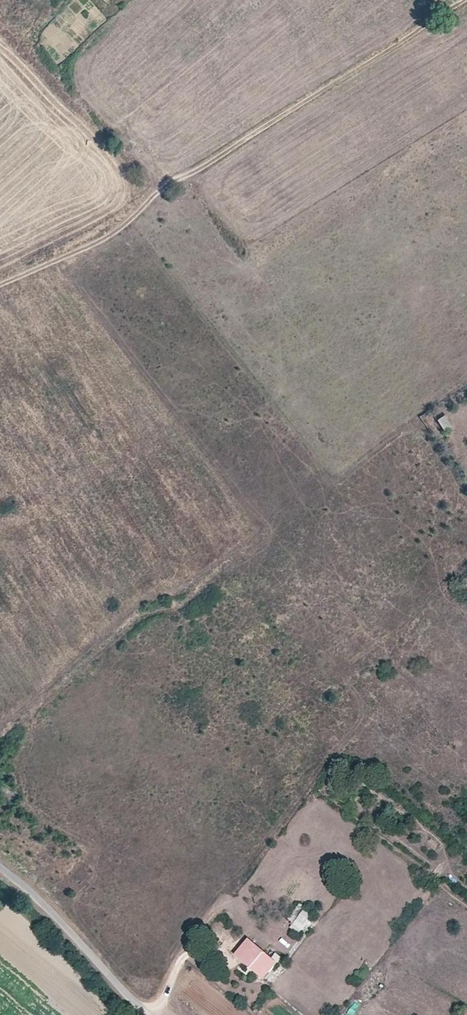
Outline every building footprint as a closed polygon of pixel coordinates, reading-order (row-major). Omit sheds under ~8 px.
[(445,416),(438,419),(445,431),(451,427),(445,416)] [(313,915),(299,904),(288,919),(302,929),(313,915)] [(281,958),(275,953),(271,957),(248,939),(235,955),(258,975),(264,968),(269,973),(281,958)] [(264,968),(258,975),(264,979),(269,973),(264,968)]
